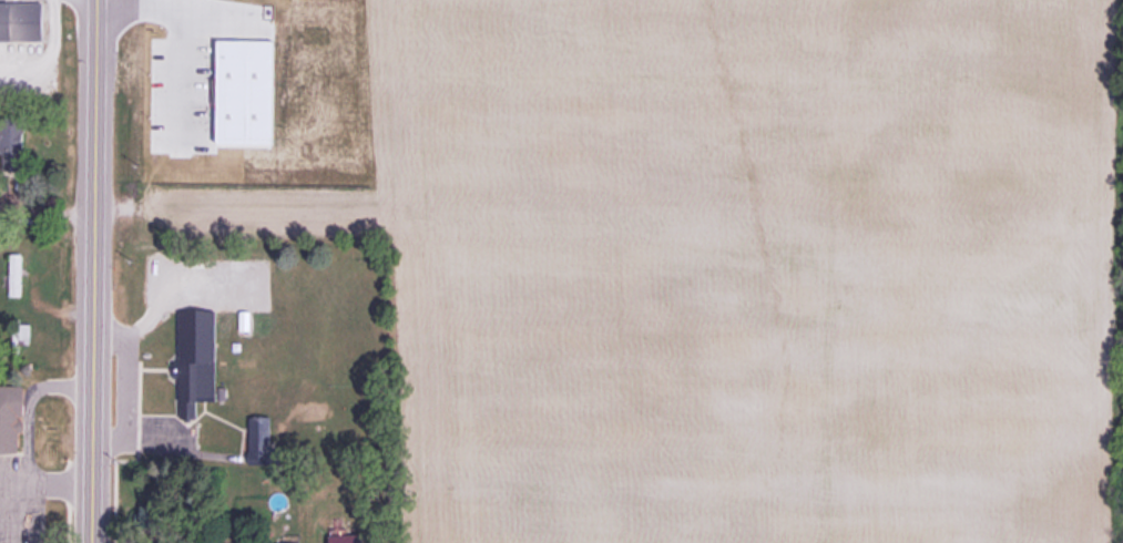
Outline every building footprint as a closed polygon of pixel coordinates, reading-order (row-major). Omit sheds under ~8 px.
[(44,43),(45,3),(0,2),(0,42),(44,43)] [(1,121),(1,165),(26,165),(26,121),(1,121)] [(23,252),(10,252),(10,296),(23,296),(23,252)] [(201,362),(187,362),(186,417),(197,417),(197,400),(217,401),(218,311),(202,311),(201,362)] [(30,320),(13,320),(13,346),(30,346),(30,320)] [(361,534),(329,534),(329,542),(361,542),(361,534)]
